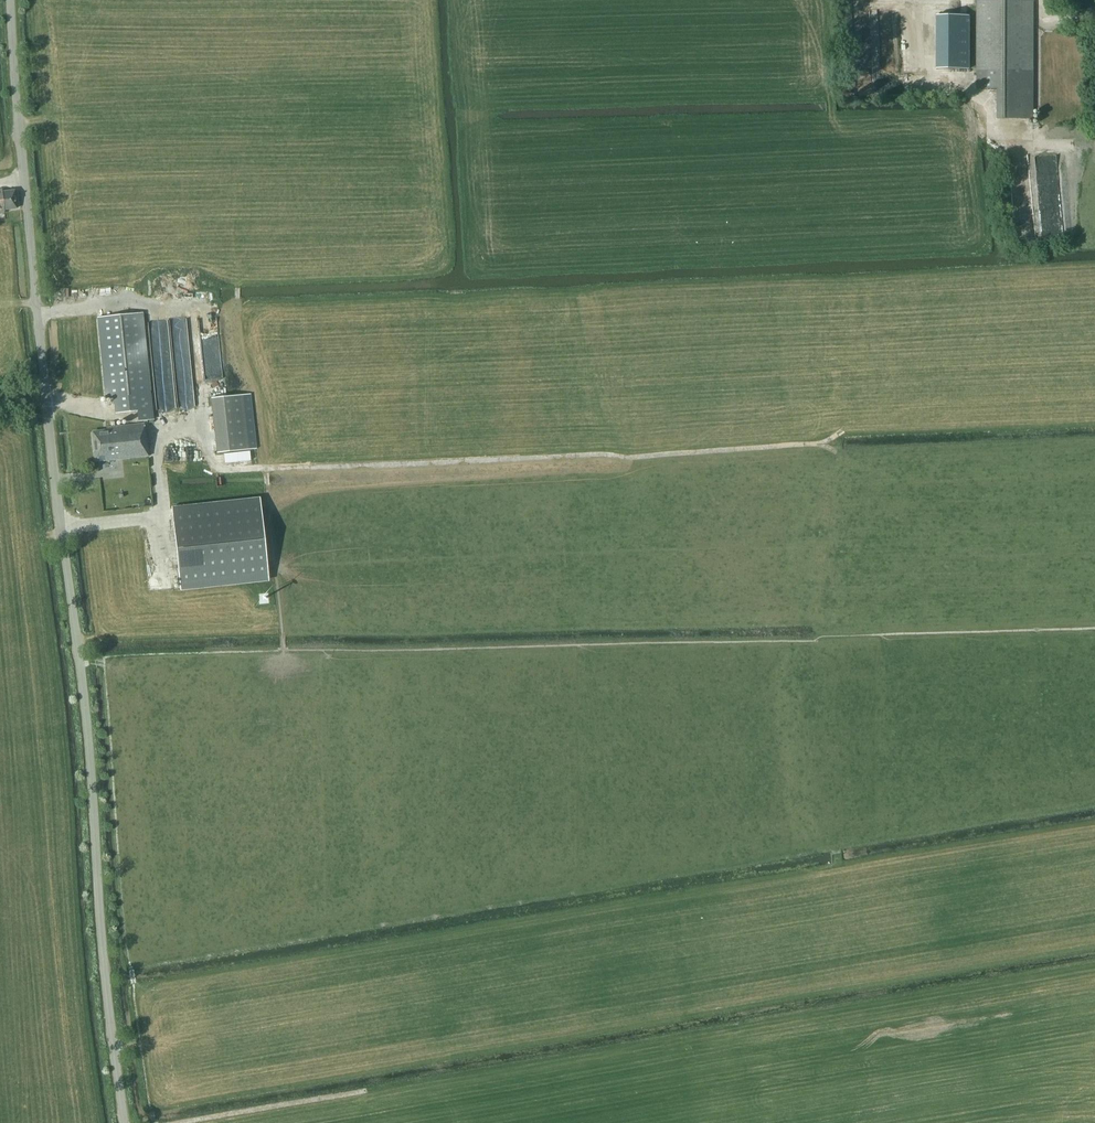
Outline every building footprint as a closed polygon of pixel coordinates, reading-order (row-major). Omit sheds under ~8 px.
[(977,89),(998,89),(998,119),(1033,119),(1034,0),(991,0),(977,0),(977,89)] [(970,15),(937,15),(937,26),(969,26),(970,15)] [(15,190),(2,192),(2,189),(0,190),(0,212),(5,212),(4,209),(16,208),(15,190)] [(97,318),(106,397),(114,397),(116,413),(137,411),(139,421),(154,419),(143,313),(97,318)] [(211,398),(217,453),(248,450),(242,395),(211,398)] [(94,451),(95,462),(149,456),(146,434),(145,434),(144,424),(106,428),(107,430),(93,432),(95,451),(94,451)] [(181,588),(198,586),(268,579),(260,500),(172,509),(181,588)]
